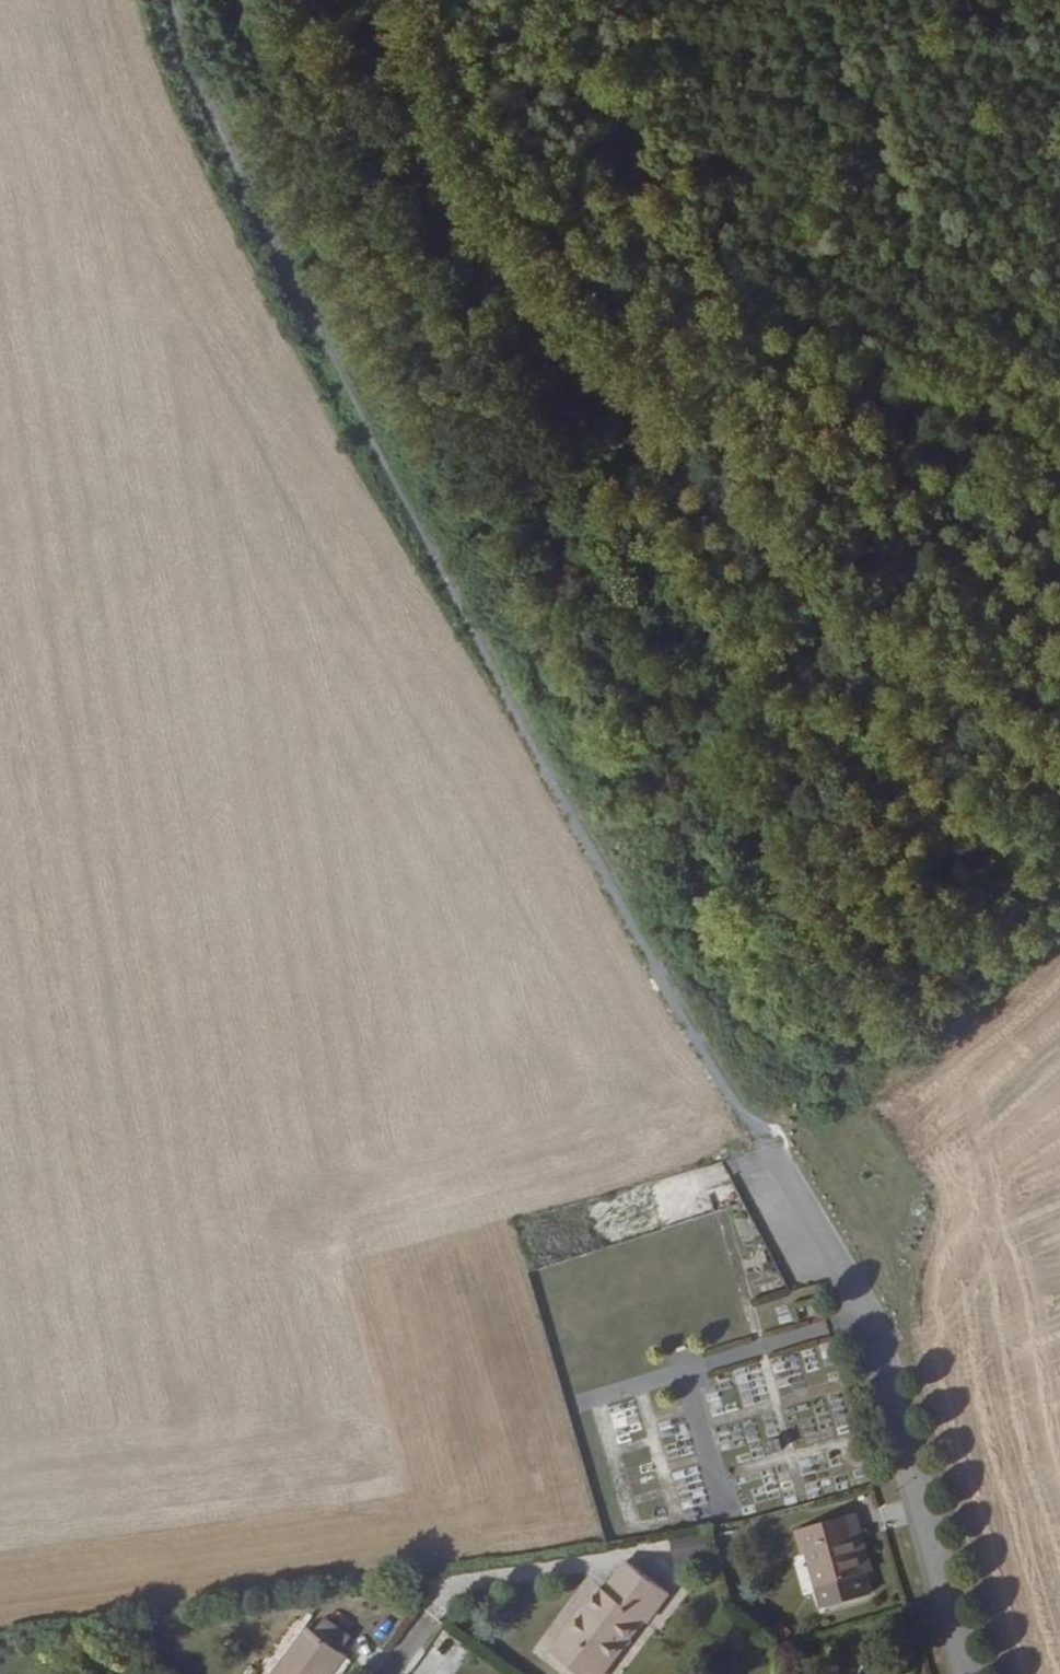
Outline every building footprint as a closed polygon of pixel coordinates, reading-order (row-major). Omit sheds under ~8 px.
[(759,1326),(791,1319),(786,1293),(754,1299),(759,1326)] [(839,1523),(856,1579),(865,1576),(847,1520),(839,1523)] [(863,1603),(856,1579),(839,1523),(786,1539),(794,1563),(802,1561),(819,1616),(863,1603)] [(664,1600),(620,1567),(599,1594),(594,1592),(546,1658),(569,1673),(599,1673),(637,1623),(645,1629),(664,1600)] [(446,1671),(466,1653),(444,1629),(424,1646),(446,1671)] [(270,1673),(327,1673),(335,1663),(298,1636),(270,1673)]
